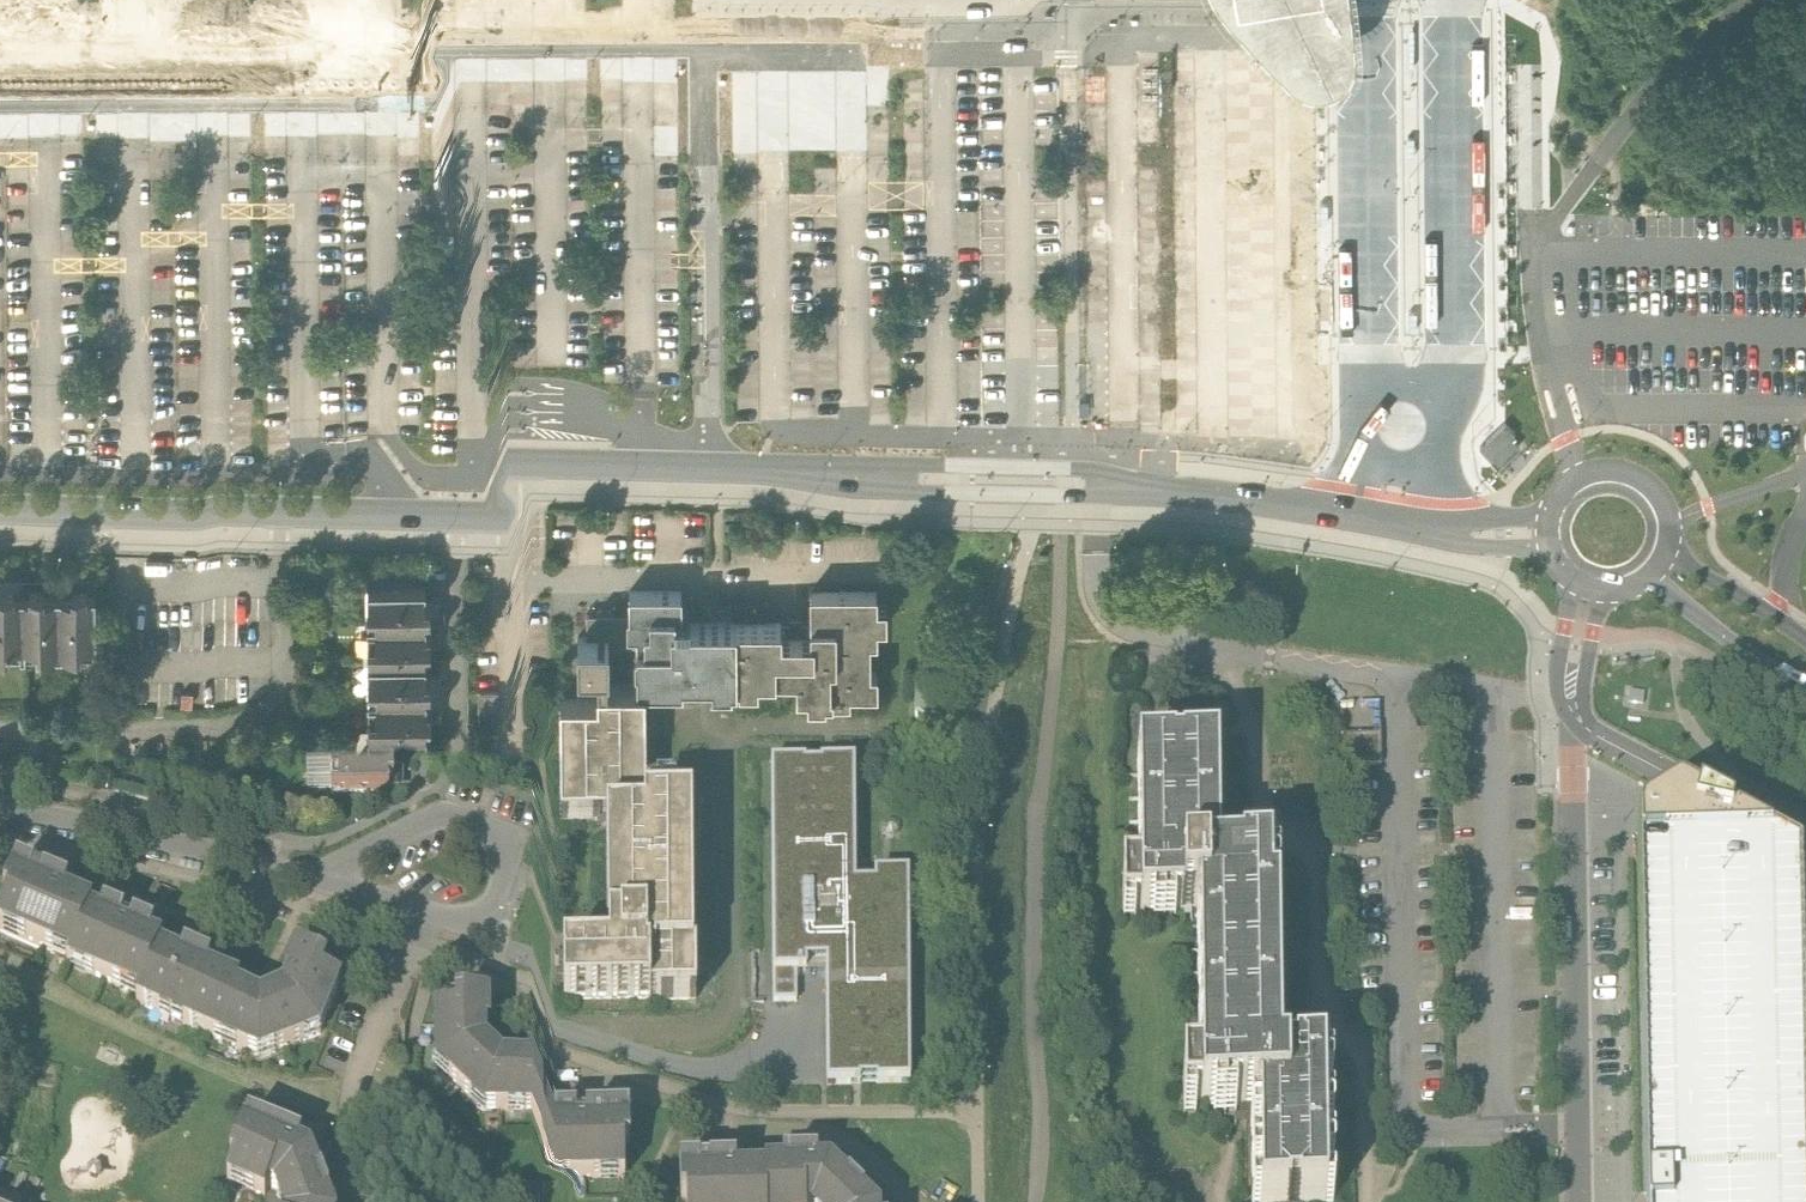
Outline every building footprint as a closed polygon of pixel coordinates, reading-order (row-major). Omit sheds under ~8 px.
[(1231,10),(1257,38),(1278,59),(1290,69),(1294,73),(1308,79),(1323,79),(1334,76),(1344,68),(1350,58),(1353,44),(1353,36),(1350,6),(1350,0),(1223,0),(1231,10)] [(1504,421),(1478,446),(1497,465),(1518,445),(1510,436),(1514,432),(1504,421)] [(377,565),(377,600),(441,600),(441,565),(377,565)] [(692,589),(642,590),(642,612),(639,612),(639,631),(649,631),(649,638),(647,638),(647,640),(644,640),(644,657),(647,657),(648,676),(657,676),(692,676),(692,671),(706,671),(723,670),(723,677),(741,677),(746,677),(746,617),(746,616),(692,616),(692,589)] [(792,617),(746,617),(746,677),(768,677),(768,672),(807,672),(807,689),(820,688),(820,695),(853,695),(863,695),(863,691),(890,691),(890,670),(883,670),(883,638),(891,638),(891,624),(900,623),(900,604),(890,604),(889,589),(824,589),(824,630),(792,631),(792,617)] [(377,600),(377,635),(441,635),(441,600),(377,600)] [(619,626),(589,627),(589,658),(606,657),(619,657),(619,626)] [(377,635),(377,670),(441,670),(441,635),(377,635)] [(571,817),(618,817),(658,817),(658,798),(657,676),(648,676),(619,676),(619,657),(606,657),(607,688),(570,689),(571,817)] [(377,670),(377,705),(418,704),(441,705),(441,670),(377,670)] [(418,704),(377,705),(358,705),(359,743),(419,742),(418,704)] [(1208,863),(1221,863),(1221,839),(1219,747),(1186,747),(1186,721),(1178,722),(1170,722),(1170,747),(1148,748),(1143,748),(1138,748),(1139,785),(1139,806),(1139,829),(1140,864),(1123,865),(1123,902),(1124,911),(1135,911),(1135,902),(1153,902),(1154,910),(1176,909),(1176,901),(1185,901),(1199,901),(1209,901),(1208,863)] [(419,742),(359,743),(359,780),(403,779),(419,779),(419,742)] [(773,761),(774,969),(791,968),(809,968),(808,958),(819,958),(830,958),(830,967),(829,1065),(829,1080),(862,1080),(861,1075),(877,1075),(876,1080),(911,1081),(911,872),(878,873),(877,884),(869,884),(857,884),(856,760),(831,760),(824,760),(824,766),(805,766),(805,761),(773,761)] [(403,779),(359,780),(340,780),(341,816),(404,815),(403,779)] [(658,817),(618,817),(619,945),(574,946),(575,992),(671,991),(708,991),(708,946),(704,946),(702,797),(658,798),(658,817)] [(1804,1182),(1798,864),(1679,804),(1674,805),(1668,810),(1644,824),(1637,830),(1644,1201),(1804,1201),(1804,1182)] [(1243,849),(1243,839),(1221,839),(1221,863),(1241,863),(1241,859),(1243,849)] [(1288,1098),(1288,1059),(1295,1059),(1294,1055),(1294,1046),(1294,1036),(1281,1036),(1279,897),(1271,898),(1270,858),(1241,859),(1241,863),(1221,863),(1208,863),(1209,901),(1199,901),(1199,924),(1200,969),(1201,1063),(1184,1063),(1185,1107),(1196,1107),(1196,1099),(1214,1099),(1214,1107),(1225,1107),(1236,1106),(1236,1098),(1259,1098),(1288,1098)] [(774,969),(774,1001),(799,1001),(798,968),(791,968),(774,969)] [(242,1058),(220,1108),(263,1127),(327,1101),(348,1053),(329,1044),(334,1032),(301,1018),(289,1044),(294,1046),(287,1061),(266,1069),(254,1064),(242,1058)] [(1295,1059),(1288,1059),(1288,1098),(1259,1098),(1261,1199),(1294,1199),(1301,1199),(1305,1198),(1326,1198),(1324,1055),(1294,1055),(1295,1059)] [(484,1068),(448,1069),(449,1077),(449,1084),(428,1084),(429,1137),(477,1183),(539,1182),(538,1126),(538,1122),(522,1122),(523,1129),(497,1130),(488,1121),(480,1112),(480,1097),(485,1097),(484,1068)] [(585,1125),(538,1126),(539,1182),(540,1185),(618,1183),(618,1148),(625,1148),(625,1124),(585,1125)] [(756,1173),(756,1201),(807,1201),(822,1167),(812,1167),(756,1168),(756,1173)] [(822,1167),(807,1201),(859,1201),(822,1167)] [(679,1201),(756,1201),(756,1173),(730,1173),(669,1173),(670,1196),(679,1196),(679,1201)] [(250,1192),(246,1201),(273,1201),(250,1192)]
